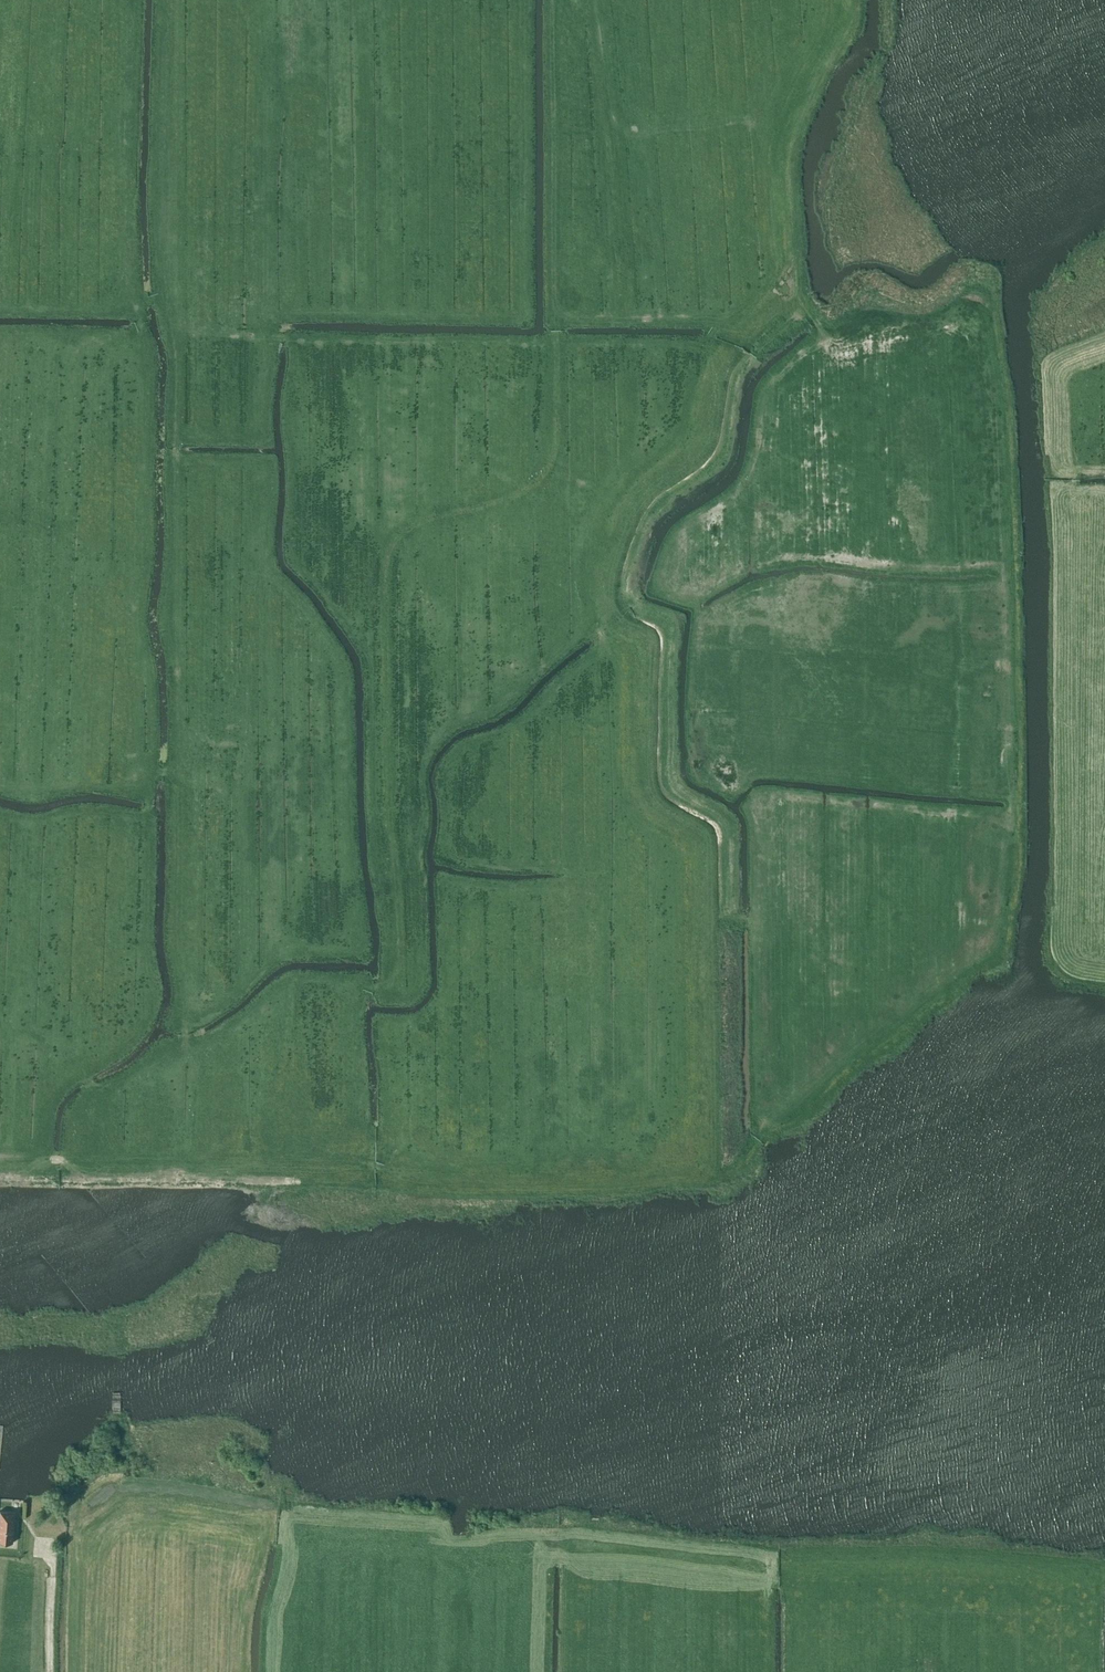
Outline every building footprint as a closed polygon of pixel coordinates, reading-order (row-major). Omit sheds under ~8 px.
[(15,1512),(0,1510),(0,1541),(13,1542),(12,1542),(15,1512)]
